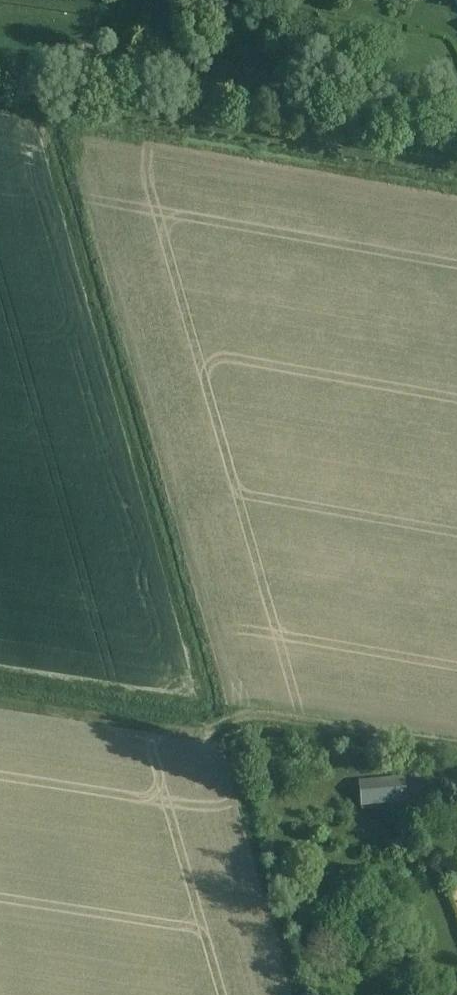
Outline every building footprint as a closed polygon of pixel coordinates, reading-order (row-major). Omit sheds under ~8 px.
[(359,781),(362,806),(406,801),(404,776),(359,781)] [(456,887),(456,867),(444,872),(450,889),(456,887)]
